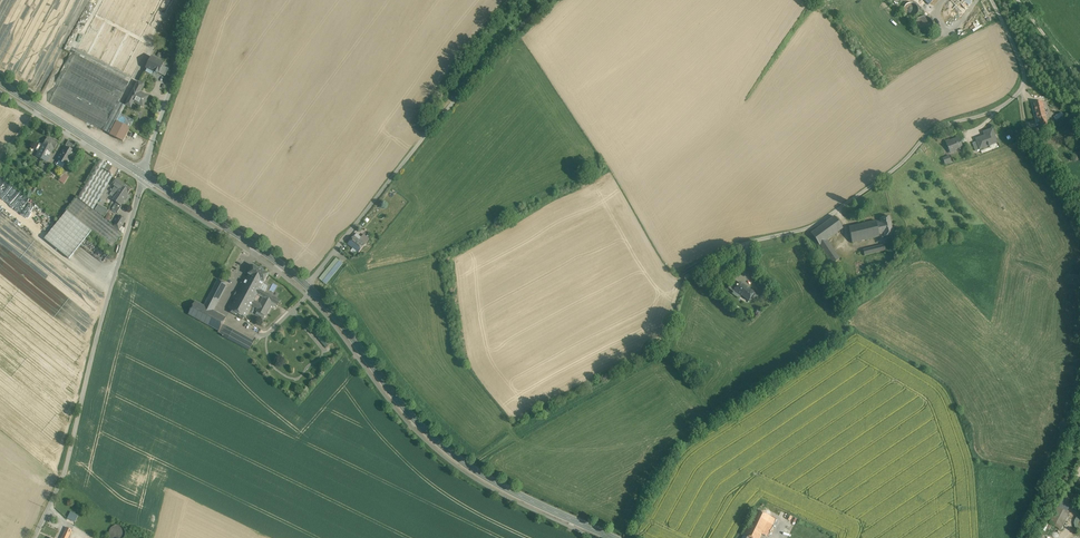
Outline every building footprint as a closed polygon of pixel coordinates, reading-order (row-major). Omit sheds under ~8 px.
[(115,0),(103,0),(77,49),(87,54),(115,0)] [(122,73),(161,0),(115,0),(87,54),(89,55),(106,22),(116,27),(98,60),(100,61),(117,28),(126,33),(109,66),(112,67),(129,34),(138,39),(121,72),(122,73)] [(131,78),(172,0),(161,0),(122,73),(131,78)] [(916,4),(911,2),(906,4),(904,8),(905,13),(909,16),(914,16),(918,13),(918,8),(916,4)] [(929,17),(924,16),(918,18),(915,23),(915,29),(919,33),(925,35),(930,33),(933,28),(933,22),(929,17)] [(89,55),(98,60),(116,27),(106,22),(89,55)] [(100,61),(109,66),(126,33),(117,28),(100,61)] [(129,34),(112,67),(121,72),(138,39),(129,34)] [(75,54),(129,83),(131,78),(122,73),(121,72),(112,67),(109,66),(100,61),(98,60),(89,55),(87,54),(77,49),(75,54)] [(67,69),(121,97),(129,83),(75,54),(67,69)] [(164,63),(152,57),(146,67),(158,73),(162,66),(164,63)] [(162,66),(158,73),(165,76),(169,69),(162,66)] [(121,97),(67,69),(66,71),(120,99),(121,97)] [(120,99),(66,71),(58,86),(112,114),(118,102),(120,99)] [(138,82),(134,89),(126,105),(131,107),(134,102),(143,106),(148,97),(140,92),(144,85),(138,82)] [(112,114),(58,86),(57,88),(111,116),(112,114)] [(111,116),(57,88),(50,103),(103,131),(111,116)] [(1043,101),(1034,103),(1037,118),(1039,118),(1041,125),(1047,124),(1046,116),(1043,101)] [(111,116),(103,131),(110,134),(117,122),(121,115),(125,106),(118,102),(112,114),(111,116)] [(121,115),(117,122),(130,129),(134,121),(121,115)] [(117,122),(110,134),(123,141),(130,129),(117,122)] [(993,129),(983,133),(985,137),(977,139),(978,144),(981,150),(990,146),(989,144),(996,142),(993,135),(994,135),(993,129)] [(958,138),(950,141),(949,140),(946,141),(948,147),(948,149),(949,148),(950,153),(956,151),(955,149),(962,146),(959,137),(958,138)] [(42,145),(39,152),(36,157),(41,159),(45,152),(50,155),(53,150),(54,150),(58,143),(48,138),(44,145),(43,144),(42,145)] [(75,144),(69,140),(65,146),(72,150),(75,144)] [(65,146),(57,160),(59,161),(65,164),(67,166),(75,152),(72,150),(65,146)] [(50,155),(45,152),(41,159),(48,162),(51,156),(50,155)] [(949,156),(943,158),(945,164),(952,162),(949,156)] [(100,160),(77,197),(93,210),(113,176),(104,170),(108,164),(100,160)] [(117,170),(108,164),(104,170),(113,176),(114,176),(117,170)] [(64,174),(59,181),(64,184),(68,177),(64,174)] [(124,184),(117,179),(112,185),(115,187),(111,192),(116,195),(117,195),(124,184)] [(124,184),(117,195),(116,195),(113,200),(116,202),(121,206),(128,195),(127,195),(131,189),(124,184)] [(77,197),(67,211),(92,231),(111,247),(122,233),(93,210),(77,197)] [(108,211),(99,204),(95,210),(104,216),(108,211)] [(92,231),(67,211),(45,239),(69,259),(92,231)] [(881,218),(858,223),(862,237),(883,232),(883,233),(894,231),(890,213),(880,216),(881,218)] [(834,215),(812,231),(821,243),(827,239),(843,227),(834,215)] [(120,216),(114,226),(119,230),(125,220),(120,216)] [(858,223),(849,226),(853,239),(862,237),(858,223)] [(364,234),(359,240),(365,244),(369,239),(364,234)] [(359,240),(354,236),(347,244),(359,253),(365,244),(359,240)] [(840,257),(827,239),(821,243),(834,261),(840,257)] [(884,242),(863,247),(865,253),(886,248),(884,242)] [(336,257),(319,278),(326,283),(343,262),(336,257)] [(263,271),(258,268),(259,268),(255,265),(254,266),(253,266),(248,274),(249,274),(245,282),(260,290),(263,284),(264,282),(269,274),(267,273),(268,272),(264,270),(263,271)] [(734,279),(729,287),(734,291),(735,290),(734,290),(739,283),(734,279)] [(218,280),(204,306),(214,311),(227,285),(218,280)] [(260,290),(245,282),(230,309),(231,310),(236,312),(240,315),(244,317),(245,317),(252,305),(254,301),(257,294),(260,290)] [(754,292),(740,282),(739,283),(734,290),(735,290),(741,294),(749,300),(752,295),(754,292)] [(265,292),(260,290),(257,294),(263,297),(273,303),(278,305),(280,301),(265,292)] [(257,294),(254,301),(260,304),(263,297),(257,294)] [(273,303),(263,297),(260,304),(254,301),(252,305),(257,308),(256,311),(257,312),(256,314),(263,318),(265,316),(266,316),(273,303)] [(204,306),(195,301),(188,314),(219,331),(222,325),(226,318),(214,311),(204,306)] [(233,330),(222,325),(219,331),(218,332),(223,335),(222,336),(228,339),(233,330)] [(331,343),(317,326),(312,330),(326,348),(331,343)] [(247,338),(233,330),(228,339),(242,347),(247,338)] [(254,341),(247,338),(242,347),(249,350),(254,341)] [(1069,513),(1058,507),(1049,523),(1061,529),(1069,513)] [(761,534),(770,517),(755,510),(742,537),(759,537),(761,534)] [(78,516),(70,512),(67,518),(75,522),(78,516)] [(770,517),(761,534),(766,536),(774,519),(770,517)] [(62,537),(68,537),(72,530),(66,528),(62,537)]
